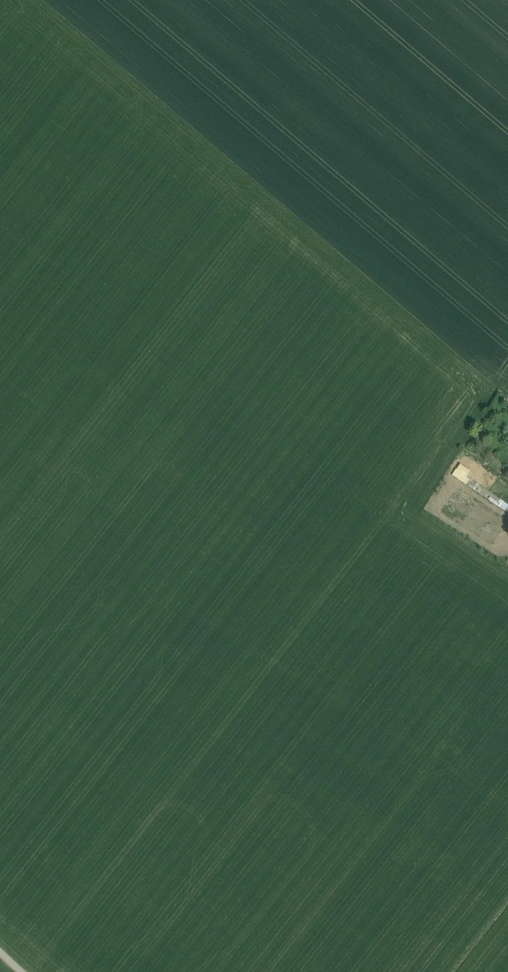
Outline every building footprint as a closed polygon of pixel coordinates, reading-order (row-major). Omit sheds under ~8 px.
[(499,394),(496,397),(497,398),(489,409),(493,413),(503,404),(507,408),(507,402),(499,394)] [(483,493),(506,509),(507,506),(507,503),(486,488),(483,493)]
